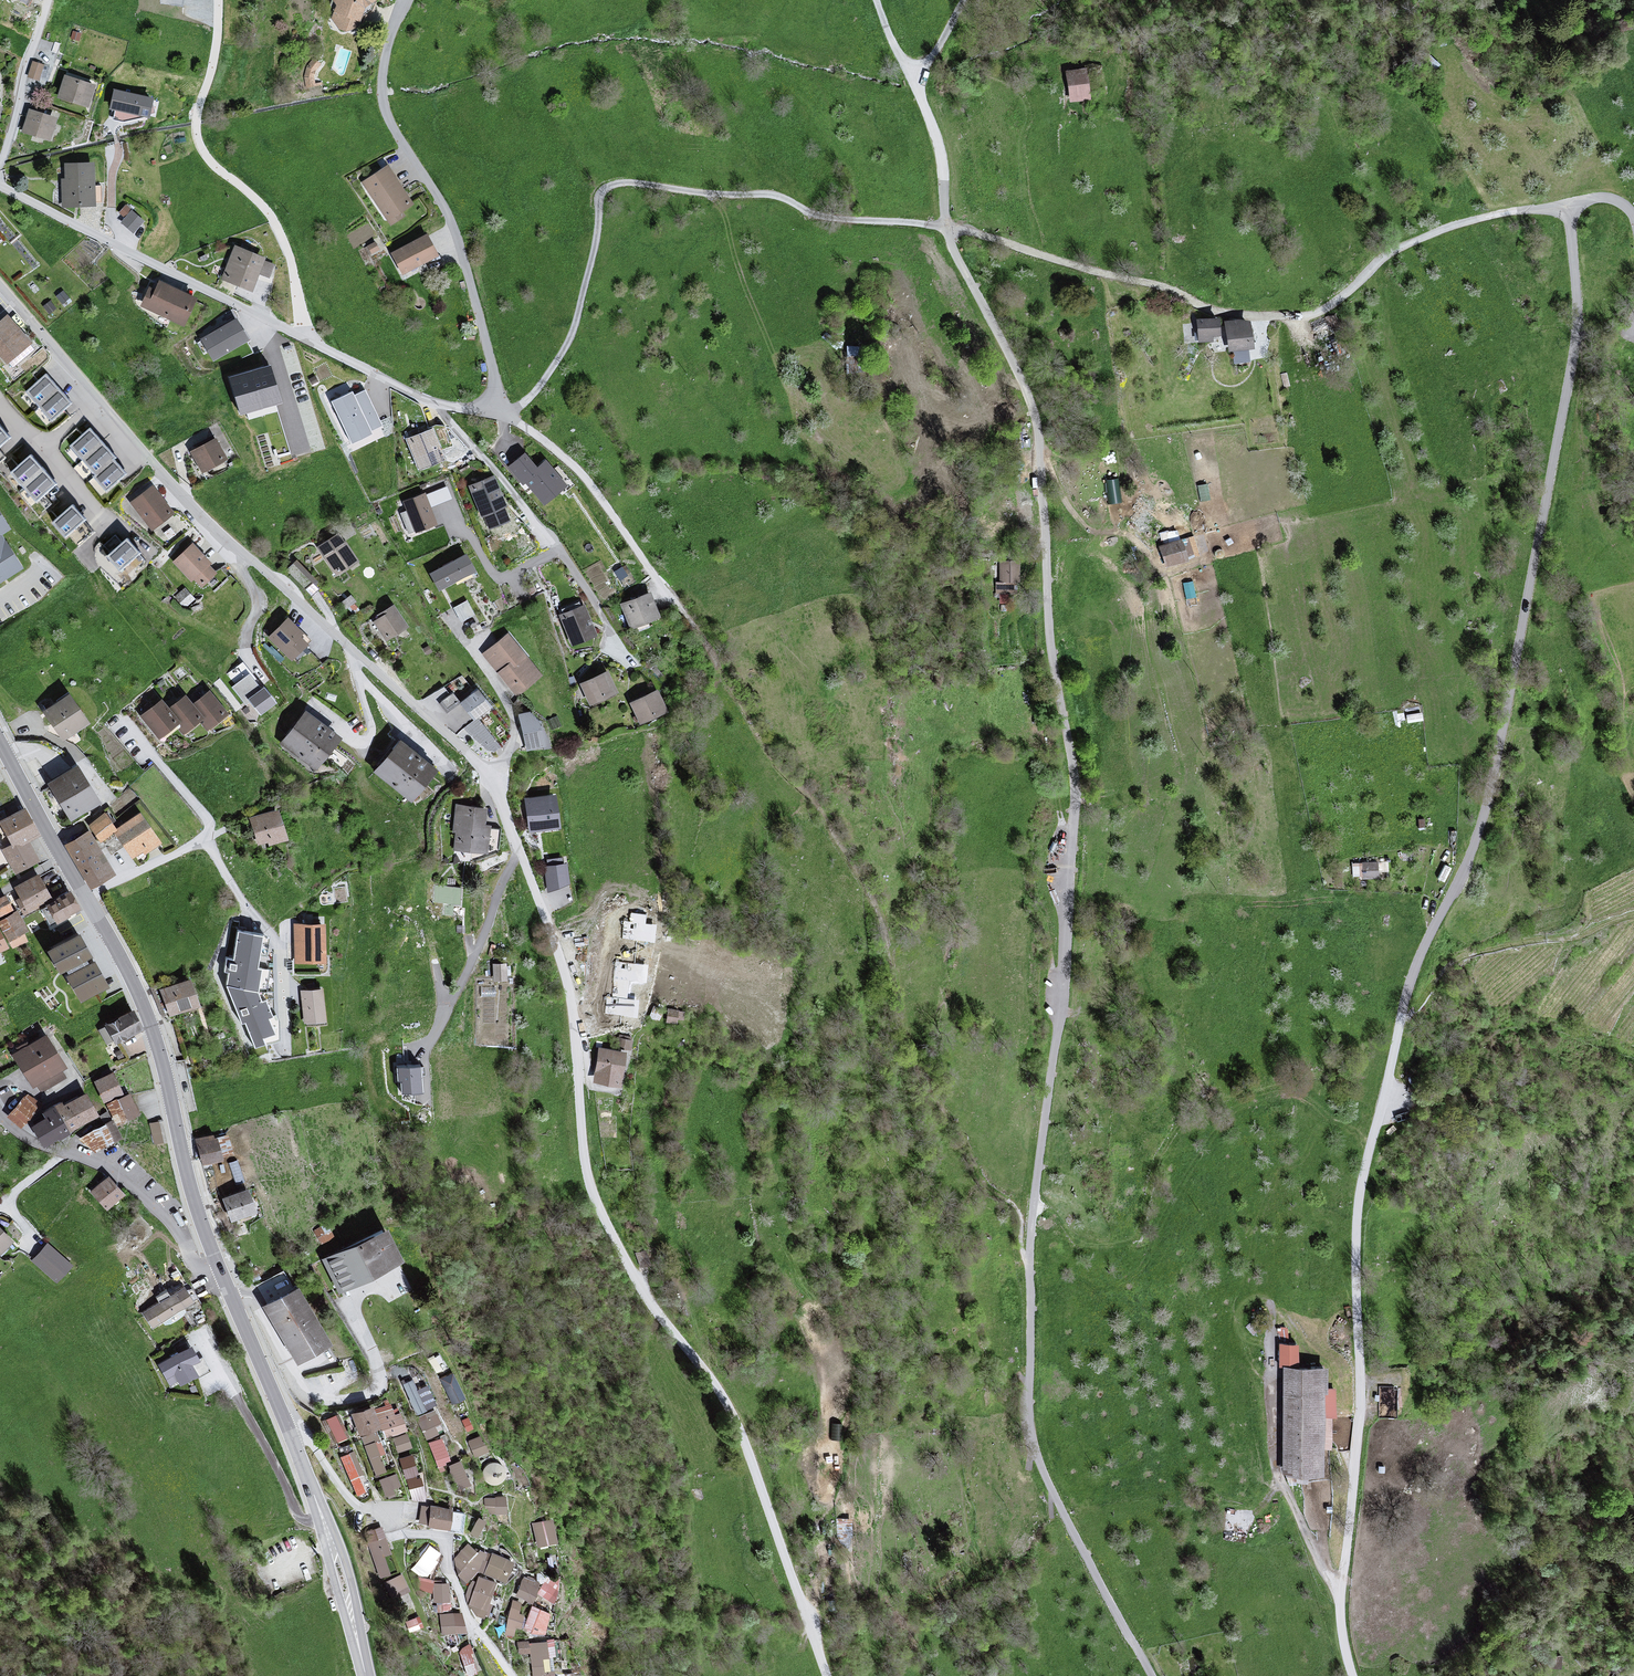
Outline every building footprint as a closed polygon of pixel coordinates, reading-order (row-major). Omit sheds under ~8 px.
[(333,20),(348,34),(362,31),(371,10),(383,0),(336,0),(340,5),(333,20)] [(324,65),(316,58),(308,68),(305,80),(307,90),(317,89),(315,80),(318,71),(324,65)] [(46,67),(33,63),(28,79),(41,83),(46,67)] [(1077,68),(1057,71),(1062,102),(1082,99),(1077,68)] [(101,86),(69,77),(62,99),(95,108),(101,86)] [(152,100),(114,91),(110,110),(149,119),(152,100)] [(62,120),(31,110),(24,133),(55,143),(62,120)] [(99,164),(69,164),(70,210),(100,209),(99,164)] [(382,167),(358,183),(388,226),(401,218),(397,213),(408,206),(382,167)] [(136,210),(124,224),(136,236),(149,223),(136,210)] [(9,224),(0,213),(0,231),(9,224)] [(417,235),(383,255),(395,275),(429,256),(417,235)] [(258,260),(227,248),(214,281),(245,293),(258,260)] [(188,298),(151,282),(139,310),(177,326),(188,298)] [(0,325),(0,355),(14,372),(39,351),(11,316),(0,325)] [(1218,318),(1198,320),(1200,341),(1212,340),(1211,335),(1219,335),(1218,318)] [(235,320),(201,339),(213,361),(248,342),(235,320)] [(1250,321),(1227,323),(1229,351),(1253,348),(1250,321)] [(264,367),(229,376),(238,412),(273,403),(264,367)] [(50,376),(29,394),(54,424),(75,406),(50,376)] [(330,396),(352,389),(349,379),(327,387),(330,396)] [(352,393),(332,402),(351,445),(383,431),(365,391),(353,396),(352,393)] [(18,440),(0,419),(0,455),(18,440)] [(84,431),(66,449),(90,474),(86,478),(101,494),(122,475),(108,461),(111,458),(84,431)] [(432,431),(407,441),(419,472),(444,462),(432,431)] [(214,441),(191,453),(202,475),(226,464),(214,441)] [(38,455),(16,473),(41,504),(62,487),(38,455)] [(524,456),(510,467),(523,483),(527,480),(545,502),(565,486),(545,462),(535,470),(524,456)] [(1120,476),(1105,476),(1107,500),(1121,500),(1120,476)] [(492,478),(469,488),(481,517),(504,508),(492,478)] [(166,514),(144,485),(124,501),(145,530),(166,514)] [(424,495),(404,503),(415,533),(435,526),(424,495)] [(0,501),(0,588),(31,568),(10,535),(21,529),(3,499),(0,501)] [(1022,501),(1021,520),(1031,520),(1031,501),(1022,501)] [(79,507),(59,524),(70,538),(91,521),(79,507)] [(334,535),(314,548),(332,577),(353,563),(334,535)] [(1183,537),(1154,546),(1160,567),(1190,558),(1183,537)] [(117,541),(99,558),(112,571),(130,554),(117,541)] [(184,546),(166,562),(184,582),(189,577),(197,586),(210,574),(184,546)] [(456,553),(423,574),(433,591),(467,570),(456,553)] [(322,582),(297,556),(287,566),(312,592),(322,582)] [(999,578),(1017,579),(1018,559),(1000,558),(999,578)] [(1016,589),(1016,579),(997,580),(997,589),(1016,589)] [(194,601),(182,590),(173,600),(184,611),(194,601)] [(642,591),(614,603),(626,629),(653,618),(642,591)] [(453,603),(460,619),(475,612),(468,597),(453,603)] [(578,605),(554,614),(566,646),(590,637),(578,605)] [(385,606),(367,618),(383,641),(401,629),(385,606)] [(290,627),(278,619),(262,639),(287,659),(298,645),(291,638),(290,627)] [(501,635),(478,654),(513,696),(536,677),(501,635)] [(247,659),(227,671),(245,702),(250,699),(258,712),(274,703),(247,659)] [(598,672),(573,683),(584,706),(609,694),(598,672)] [(435,690),(440,698),(450,692),(445,684),(435,690)] [(468,690),(452,704),(466,721),(482,707),(468,690)] [(154,699),(135,716),(154,738),(172,722),(181,732),(195,720),(203,730),(221,715),(200,691),(185,703),(177,694),(162,708),(154,699)] [(648,691),(621,703),(631,724),(657,711),(648,691)] [(59,696),(35,714),(56,742),(80,724),(59,696)] [(333,736),(295,711),(273,746),(311,771),(333,736)] [(522,712),(511,715),(520,752),(542,748),(533,725),(529,725),(522,712)] [(386,741),(363,773),(401,801),(424,770),(386,741)] [(65,765),(37,782),(61,822),(89,805),(65,765)] [(547,795),(519,799),(524,832),(552,828),(547,795)] [(480,807),(451,805),(447,851),(476,854),(480,807)] [(14,846),(3,852),(15,876),(40,863),(30,844),(43,837),(29,809),(2,823),(14,846)] [(265,811),(241,819),(250,847),(274,839),(265,811)] [(105,815),(91,826),(103,843),(115,834),(135,861),(158,844),(137,816),(117,831),(105,815)] [(89,834),(67,846),(92,888),(114,876),(89,834)] [(544,863),(548,887),(571,883),(567,859),(544,863)] [(1373,863),(1357,864),(1357,880),(1373,880),(1373,863)] [(42,875),(17,888),(29,912),(54,899),(42,875)] [(462,900),(462,883),(434,883),(434,899),(462,900)] [(31,935),(17,907),(0,915),(0,923),(10,945),(31,935)] [(83,916),(53,932),(68,959),(98,943),(83,916)] [(312,925),(287,926),(289,967),(314,966),(312,925)] [(261,935),(259,930),(236,928),(233,955),(225,954),(224,964),(227,973),(226,976),(239,1019),(247,1020),(247,1023),(253,1045),(263,1043),(264,1034),(273,1031),(269,1016),(269,1007),(266,996),(256,995),(259,967),(258,963),(261,935)] [(12,948),(0,930),(0,955),(12,948)] [(64,972),(77,999),(108,985),(95,958),(64,972)] [(498,963),(487,964),(488,981),(499,980),(498,963)] [(180,980),(152,990),(162,1017),(190,1007),(180,980)] [(313,990),(294,992),(299,1026),(317,1023),(313,990)] [(673,1011),(662,1009),(660,1019),(671,1021),(673,1011)] [(122,1010),(94,1025),(105,1045),(132,1030),(122,1010)] [(36,1035),(5,1055),(26,1088),(57,1068),(36,1035)] [(626,1037),(615,1035),(613,1049),(625,1050),(626,1037)] [(615,1052),(591,1048),(585,1082),(610,1086),(615,1052)] [(421,1092),(419,1065),(398,1066),(399,1081),(403,1080),(404,1092),(421,1092)] [(49,1083),(66,1074),(63,1068),(46,1076),(49,1083)] [(103,1074),(86,1083),(97,1104),(114,1095),(103,1074)] [(75,1092),(49,1107),(63,1132),(89,1117),(75,1092)] [(123,1094),(99,1105),(109,1127),(133,1117),(123,1094)] [(33,1114),(20,1121),(32,1143),(58,1129),(43,1102),(30,1109),(33,1114)] [(159,1118),(149,1120),(154,1140),(164,1138),(159,1118)] [(105,1122),(73,1140),(90,1155),(116,1139),(105,1122)] [(206,1134),(187,1140),(195,1166),(214,1160),(206,1134)] [(102,1178),(85,1191),(101,1210),(117,1197),(102,1178)] [(237,1188),(213,1197),(223,1221),(246,1212),(237,1188)] [(369,1227),(312,1260),(332,1293),(388,1260),(369,1227)] [(67,1266),(42,1246),(28,1262),(53,1282),(67,1266)] [(280,1287),(248,1304),(281,1362),(313,1344),(280,1287)] [(174,1288),(136,1314),(146,1329),(185,1303),(174,1288)] [(1289,1344),(1272,1344),(1272,1367),(1289,1367),(1289,1344)] [(180,1347),(149,1364),(164,1390),(187,1377),(180,1365),(188,1361),(180,1347)] [(434,1355),(424,1360),(432,1375),(442,1370),(434,1355)] [(1289,1367),(1276,1367),(1276,1476),(1315,1475),(1315,1417),(1327,1417),(1327,1389),(1314,1389),(1314,1367),(1289,1367)] [(1379,1413),(1398,1412),(1397,1380),(1378,1380),(1379,1413)] [(447,1385),(441,1388),(451,1405),(457,1401),(447,1385)] [(413,1397),(400,1405),(410,1420),(422,1412),(413,1397)] [(363,1407),(343,1415),(351,1436),(371,1429),(363,1407)] [(390,1409),(373,1416),(381,1438),(399,1432),(390,1409)] [(333,1416),(323,1420),(332,1444),(342,1440),(333,1416)] [(427,1417),(415,1423),(423,1441),(436,1435),(427,1417)] [(462,1419),(456,1422),(462,1433),(468,1430),(462,1419)] [(370,1433),(357,1438),(371,1475),(380,1472),(370,1446),(375,1444),(370,1433)] [(400,1436),(388,1440),(392,1454),(405,1450),(400,1436)] [(475,1438),(463,1443),(470,1458),(481,1453),(475,1438)] [(438,1449),(427,1453),(434,1469),(445,1465),(438,1449)] [(349,1453),(335,1458),(350,1497),(364,1492),(349,1453)] [(405,1455),(392,1459),(400,1480),(413,1475),(405,1455)] [(486,1459),(475,1464),(482,1483),(494,1479),(486,1459)] [(452,1464),(442,1468),(452,1491),(462,1486),(452,1464)] [(388,1474),(372,1480),(380,1500),(390,1496),(387,1488),(393,1486),(388,1474)] [(413,1480),(400,1484),(405,1503),(418,1499),(413,1480)] [(498,1498),(479,1499),(480,1517),(499,1516),(498,1498)] [(440,1509),(422,1506),(419,1527),(437,1530),(440,1509)] [(544,1521),(526,1525),(531,1549),(549,1545),(544,1521)] [(381,1537),(365,1541),(376,1577),(385,1574),(380,1557),(386,1555),(381,1537)] [(420,1555),(410,1567),(422,1577),(432,1564),(429,1562),(435,1555),(423,1545),(417,1553),(420,1555)] [(459,1548),(448,1560),(459,1569),(470,1557),(459,1548)] [(503,1560),(483,1553),(476,1574),(496,1581),(503,1560)] [(394,1574),(379,1582),(389,1599),(403,1590),(394,1574)] [(536,1590),(552,1599),(560,1586),(543,1577),(536,1590)] [(487,1583),(471,1578),(463,1605),(469,1617),(476,1619),(487,1583)] [(526,1581),(515,1578),(509,1597),(520,1600),(526,1581)] [(443,1582),(429,1583),(430,1602),(444,1602),(443,1582)] [(520,1605),(507,1601),(500,1619),(500,1636),(510,1639),(520,1605)] [(531,1601),(522,1625),(543,1632),(552,1609),(531,1601)] [(454,1611),(435,1614),(438,1635),(457,1632),(454,1611)] [(411,1618),(400,1622),(404,1634),(415,1630),(411,1618)] [(463,1662),(475,1658),(469,1641),(457,1645),(463,1662)] [(521,1642),(512,1644),(514,1657),(523,1655),(521,1642)] [(524,1645),(528,1675),(549,1675),(545,1642),(524,1645)]
